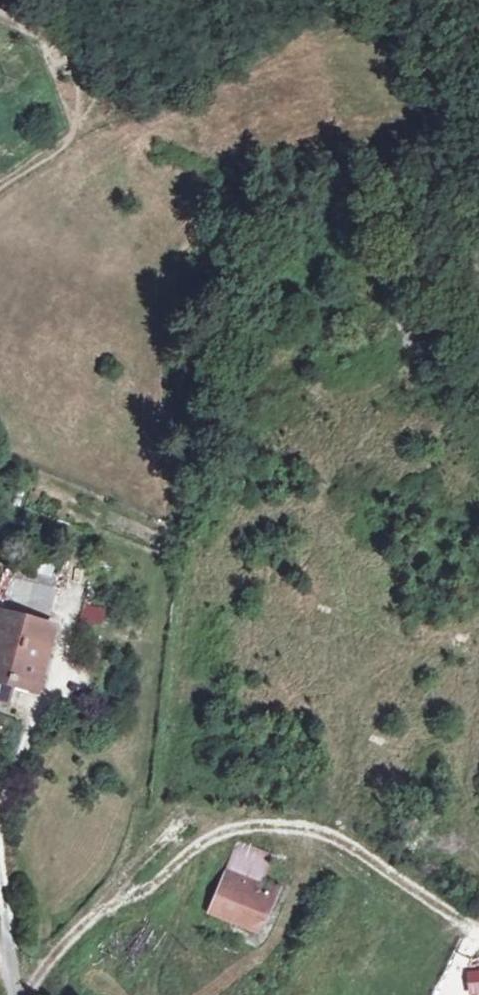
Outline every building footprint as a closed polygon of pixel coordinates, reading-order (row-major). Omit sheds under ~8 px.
[(0,594),(0,614),(43,626),(54,584),(9,572),(4,590),(1,589),(0,594)] [(85,605),(75,643),(96,648),(106,611),(85,605)] [(0,614),(0,701),(9,703),(14,685),(36,691),(47,647),(52,648),(57,629),(43,626),(0,614)] [(181,838),(177,852),(193,854),(196,841),(181,838)] [(261,880),(271,856),(240,844),(212,912),(261,933),(280,889),(261,880)]
